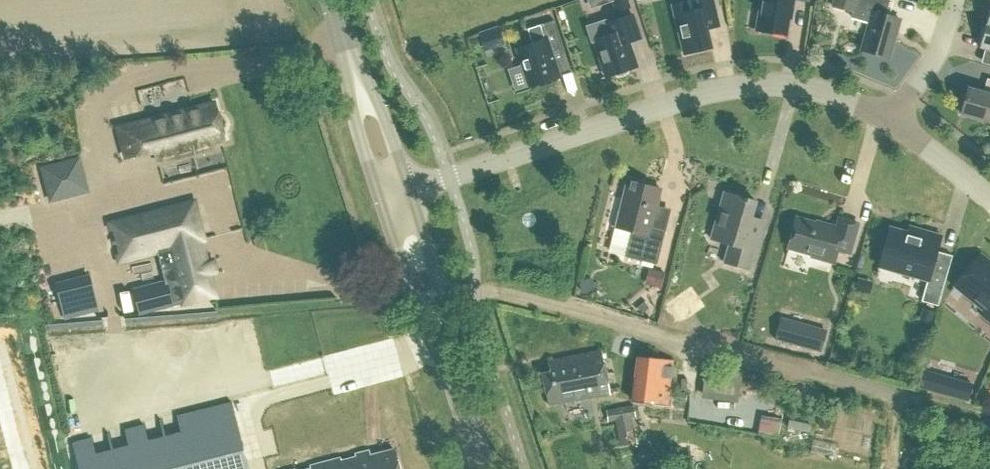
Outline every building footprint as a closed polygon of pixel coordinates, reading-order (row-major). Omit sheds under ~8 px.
[(616,12),(630,7),(628,0),(612,0),(616,12)] [(707,29),(719,26),(713,0),(690,0),(672,4),(684,54),(712,48),(707,29)] [(756,30),(786,35),(791,7),(793,7),(794,0),(761,0),(756,30)] [(889,58),(900,19),(885,15),(889,0),(834,0),(832,7),(854,12),(855,7),(872,12),(862,50),(889,58)] [(632,14),(606,23),(606,22),(606,21),(588,27),(592,41),(594,40),(606,77),(637,67),(629,43),(640,39),(632,14)] [(517,49),(529,87),(560,76),(551,51),(563,47),(554,20),(528,29),(532,43),(517,49)] [(986,25),(980,47),(989,50),(989,26),(986,25)] [(478,32),(484,52),(504,45),(497,26),(478,32)] [(968,88),(961,113),(989,122),(989,94),(968,88)] [(126,158),(155,151),(157,161),(211,147),(210,143),(224,139),(222,131),(223,130),(224,129),(225,128),(226,127),(226,126),(227,125),(227,124),(227,122),(226,121),(226,120),(225,119),(224,118),(223,117),(222,116),(220,116),(218,116),(215,103),(118,128),(126,158)] [(61,196),(54,167),(44,169),(52,198),(61,196)] [(616,228),(631,231),(625,257),(657,265),(666,230),(651,227),(661,189),(630,181),(623,212),(620,211),(616,228)] [(724,263),(749,270),(763,220),(751,217),(756,201),(724,192),(711,239),(730,244),(724,263)] [(118,255),(119,262),(158,252),(165,282),(134,290),(140,314),(182,302),(183,304),(215,296),(202,241),(204,240),(195,201),(110,223),(111,230),(116,229),(123,254),(118,255)] [(797,218),(788,247),(812,254),(811,256),(834,262),(837,250),(849,253),(857,223),(840,218),(837,228),(824,224),(824,226),(797,218)] [(879,266),(927,280),(921,301),(938,306),(952,256),(937,251),(941,236),(910,227),(908,233),(890,227),(879,266)] [(980,254),(955,285),(985,310),(982,314),(989,321),(989,262),(980,254)] [(644,283),(660,287),(664,271),(648,267),(644,283)] [(89,276),(57,284),(65,318),(98,310),(89,276)] [(670,304),(680,319),(692,310),(682,296),(670,304)] [(797,345),(821,352),(828,328),(804,321),(797,345)] [(610,393),(602,351),(549,361),(551,372),(543,373),(549,405),(610,393)] [(633,401),(668,405),(674,360),(639,355),(633,401)] [(727,396),(730,367),(701,364),(698,393),(727,396)] [(949,376),(944,394),(967,401),(972,383),(949,376)] [(73,443),(80,468),(248,468),(231,402),(177,416),(181,432),(148,441),(144,425),(125,430),(129,446),(96,454),(92,438),(73,443)] [(678,405),(676,415),(711,421),(712,410),(678,405)] [(394,449),(371,455),(369,450),(355,454),(355,457),(341,461),(341,458),(309,466),(310,468),(309,468),(399,468),(394,449)]
